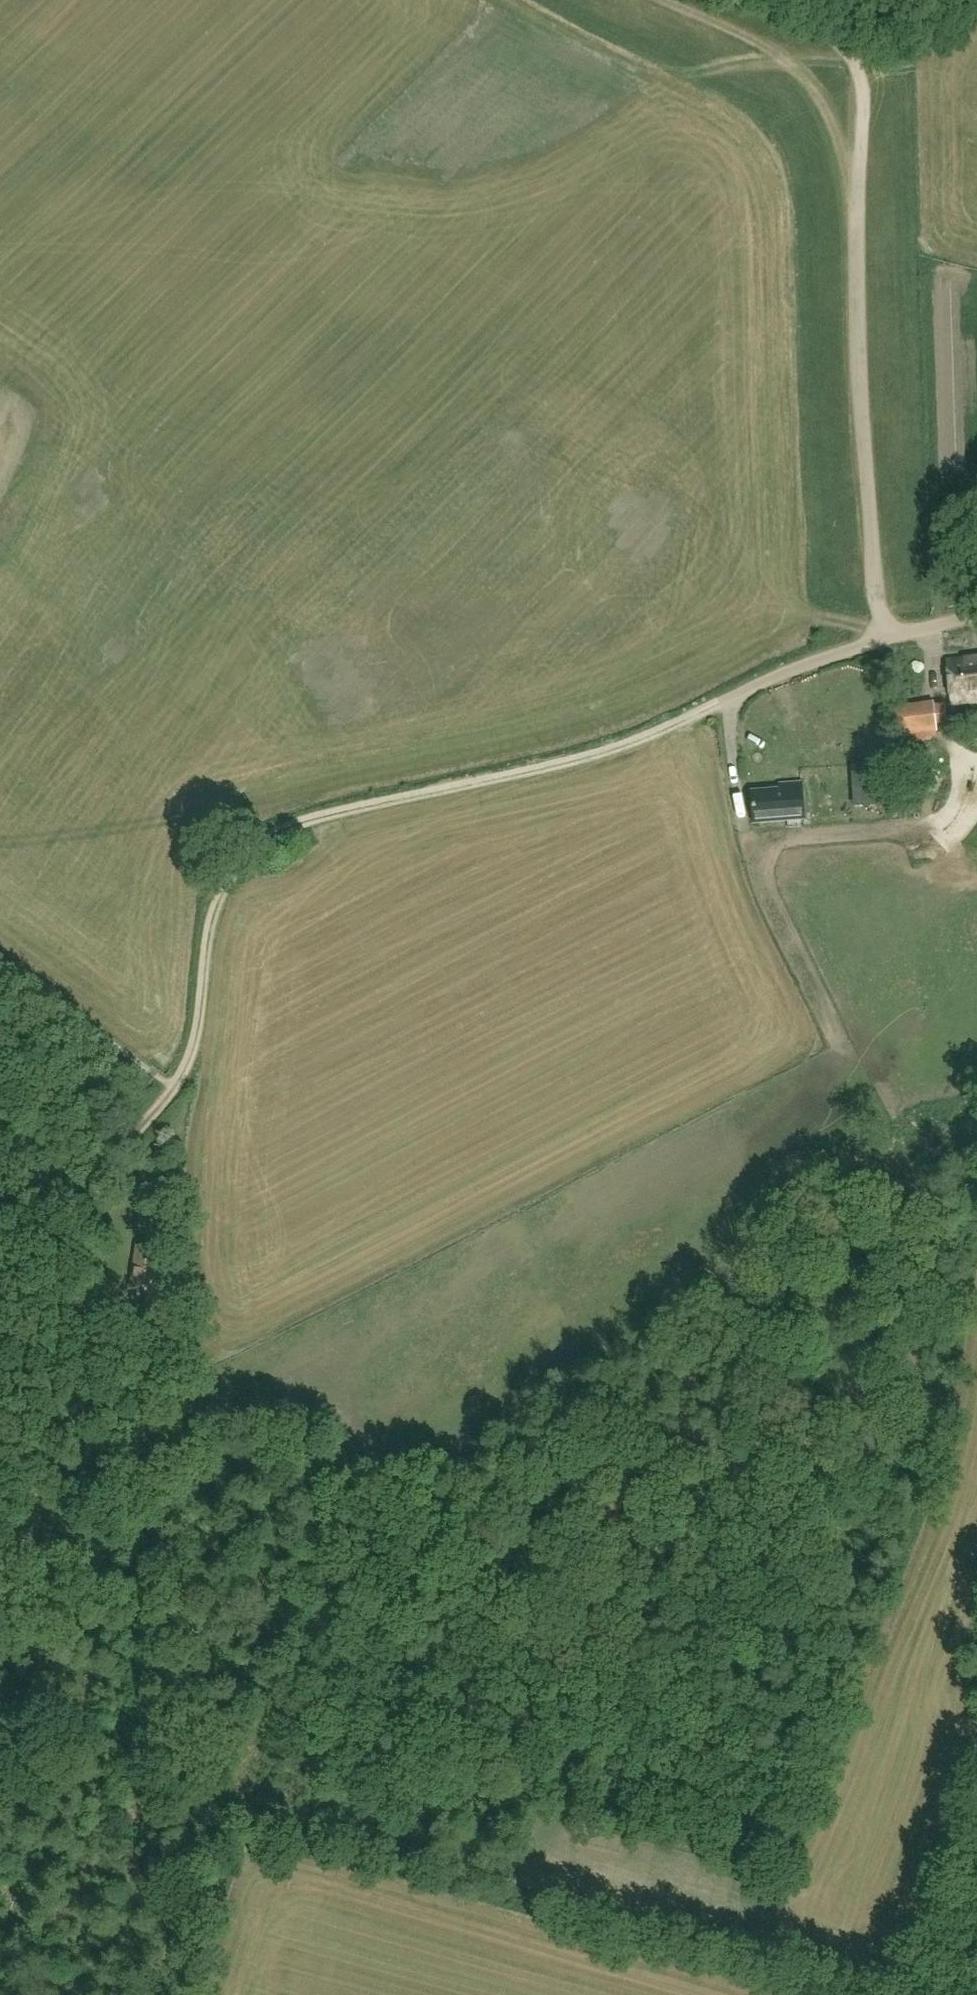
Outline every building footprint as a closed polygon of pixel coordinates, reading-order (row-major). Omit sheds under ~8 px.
[(952,704),(976,701),(976,658),(947,662),(952,704)] [(934,702),(895,708),(899,737),(937,733),(934,702)] [(882,804),(879,764),(856,766),(857,778),(863,778),(865,805),(882,804)] [(781,790),(752,792),(754,824),(788,821),(788,826),(802,825),(801,820),(804,820),(802,783),(780,784),(781,790)] [(134,1267),(137,1267),(134,1290),(155,1293),(161,1251),(137,1248),(134,1267)] [(169,1310),(162,1307),(154,1304),(150,1314),(165,1320),(169,1310)]
